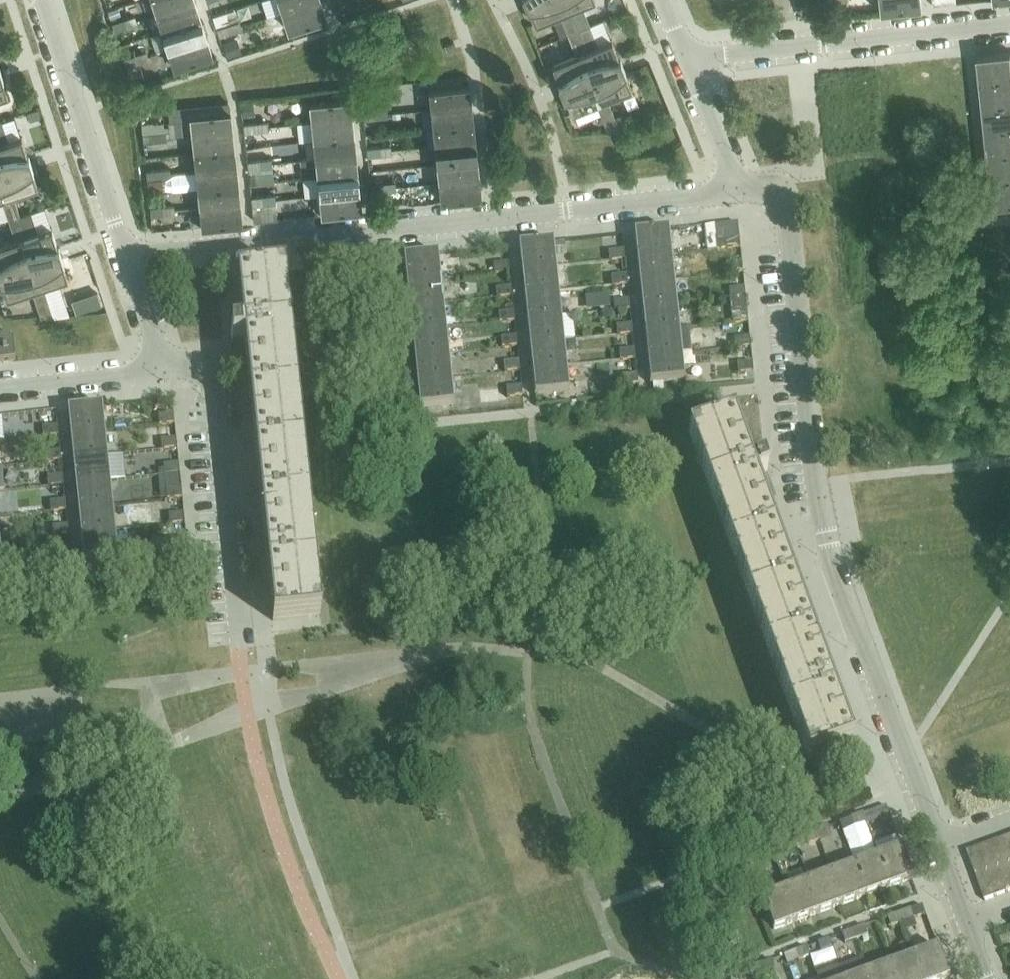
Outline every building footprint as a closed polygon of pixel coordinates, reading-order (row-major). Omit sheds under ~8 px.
[(157,14),(195,1),(195,0),(152,0),(157,14)] [(271,16),(283,12),(319,0),(266,0),(271,16)] [(283,12),(289,30),(327,18),(321,0),(319,0),(283,12)] [(535,23),(560,14),(565,11),(561,0),(526,0),(535,23)] [(565,11),(571,9),(593,0),(561,0),(565,11)] [(880,12),(920,7),(919,0),(879,0),(880,12)] [(195,1),(157,14),(163,31),(201,19),(195,1)] [(121,16),(135,12),(132,2),(118,7),(121,16)] [(571,9),(565,11),(560,14),(564,24),(575,19),(571,9)] [(135,16),(123,20),(126,28),(137,25),(135,16)] [(201,19),(163,31),(168,49),(207,36),(201,19)] [(575,19),(564,24),(568,34),(579,29),(575,19)] [(115,32),(126,28),(123,20),(112,23),(115,32)] [(583,40),(572,44),(576,54),(582,52),(592,76),(622,64),(603,20),(579,29),(583,40)] [(239,21),(228,25),(231,33),(242,30),(239,21)] [(219,37),(231,33),(228,25),(217,29),(219,37)] [(579,29),(568,34),(572,44),(583,40),(579,29)] [(207,36),(168,49),(174,67),(213,55),(207,36)] [(228,57),(243,53),(238,37),(223,42),(228,57)] [(146,51),(135,55),(138,64),(149,60),(146,51)] [(552,64),(562,88),(592,76),(582,52),(576,54),(552,64)] [(980,81),(1009,78),(1009,52),(977,55),(980,81)] [(126,67),(138,64),(135,55),(123,59),(126,67)] [(622,64),(592,76),(602,101),(607,98),(631,88),(622,64)] [(592,76),(562,88),(572,113),(596,103),(602,101),(592,76)] [(980,81),(983,106),(1009,103),(1009,78),(980,81)] [(430,90),(432,109),(472,105),(470,86),(430,90)] [(310,102),(312,121),(352,117),(350,98),(310,102)] [(613,113),(607,98),(602,101),(596,103),(602,118),(613,113)] [(227,102),(168,108),(169,120),(191,117),(192,134),(232,130),(230,111),(229,111),(228,102),(227,102)] [(983,106),(985,131),(1009,128),(1009,103),(983,106)] [(254,105),(243,105),(244,114),(254,114),(254,105)] [(472,105),(432,109),(433,127),(474,123),(472,105)] [(387,108),(375,110),(376,119),(388,117),(387,108)] [(38,109),(28,113),(30,119),(40,116),(38,109)] [(375,110),(363,111),(364,120),(376,119),(375,110)] [(613,113),(602,118),(608,132),(621,131),(619,128),(615,118),(613,113)] [(621,116),(615,118),(619,128),(625,125),(621,116)] [(312,121),(298,123),(300,141),(314,139),(354,135),(352,117),(312,121)] [(15,118),(1,122),(8,141),(21,137),(15,118)] [(22,136),(21,137),(8,141),(1,122),(1,120),(0,120),(0,171),(30,161),(22,136)] [(268,121),(256,123),(257,132),(269,130),(268,121)] [(244,124),(245,133),(257,132),(256,123),(244,124)] [(474,123),(433,127),(435,145),(476,141),(474,123)] [(141,125),(142,134),(154,133),(153,124),(141,125)] [(985,131),(988,155),(1009,153),(1009,128),(985,131)] [(232,130),(192,134),(194,152),(234,148),(232,130)] [(166,132),(154,133),(155,142),(167,140),(166,132)] [(142,134),(143,139),(143,143),(155,142),(154,133),(142,134)] [(354,135),(314,139),(316,158),(356,154),(354,135)] [(476,141),(435,145),(437,164),(478,159),(476,141)] [(368,148),(367,148),(368,157),(369,157),(392,154),(391,146),(368,148)] [(234,148),(194,152),(196,170),(236,166),(234,148)] [(988,155),(990,180),(1009,178),(1009,153),(988,155)] [(356,154),(316,158),(318,176),(358,172),(356,154)] [(272,168),(272,159),(260,160),(261,169),(272,168)] [(478,159),(437,164),(439,182),(479,178),(478,159)] [(247,161),(248,170),(261,169),(260,160),(247,161)] [(0,171),(0,173),(8,196),(13,194),(38,186),(30,161),(0,171)] [(236,166),(196,170),(198,188),(238,185),(236,166)] [(170,169),(158,170),(159,179),(171,177),(170,169)] [(146,171),(146,176),(147,180),(159,179),(158,170),(146,171)] [(251,183),(275,180),(274,172),(250,175),(251,183)] [(318,176),(304,178),(306,196),(320,194),(360,190),(358,172),(318,176)] [(479,178),(439,182),(441,201),(481,197),(479,178)] [(990,180),(993,206),(1009,204),(1009,178),(990,180)] [(395,182),(383,183),(384,192),(396,191),(395,182)] [(372,193),(384,192),(383,183),(372,184),(372,193)] [(238,185),(198,188),(200,207),(240,203),(238,185)] [(360,190),(320,194),(322,213),(362,209),(360,190)] [(13,194),(8,196),(2,198),(5,208),(17,205),(13,194)] [(276,194),(265,195),(266,205),(276,204),(276,194)] [(278,218),(276,204),(266,205),(265,195),(252,197),(253,206),(255,220),(278,218)] [(240,203),(200,207),(202,226),(242,222),(240,203)] [(17,205),(5,208),(9,219),(20,215),(17,205)] [(175,205),(162,206),(163,215),(176,214),(175,205)] [(151,216),(163,215),(162,206),(150,207),(151,216)] [(31,212),(20,215),(23,226),(27,236),(37,233),(31,212)] [(20,215),(9,219),(12,229),(23,226),(20,215)] [(23,226),(12,229),(16,240),(21,238),(27,236),(23,226)] [(37,233),(27,236),(21,238),(29,263),(60,253),(52,228),(37,233)] [(634,234),(637,260),(671,257),(669,231),(634,234)] [(29,263),(21,238),(16,240),(0,245),(0,273),(29,263)] [(725,242),(706,244),(707,253),(741,249),(740,239),(725,241),(725,242)] [(519,247),(522,272),(556,269),(553,243),(519,247)] [(609,253),(610,263),(625,261),(624,252),(609,253)] [(60,253),(29,263),(38,288),(43,286),(68,278),(60,253)] [(404,259),(406,285),(441,281),(438,256),(404,259)] [(671,257),(637,260),(640,285),(674,281),(671,257)] [(0,273),(0,277),(7,298),(32,290),(38,288),(29,263),(0,273)] [(494,265),(495,275),(510,273),(509,264),(494,265)] [(727,266),(728,276),(744,274),(743,264),(727,266)] [(556,269),(522,272),(524,297),(559,294),(556,269)] [(242,331),(231,332),(232,344),(237,344),(239,367),(246,366),(251,365),(260,447),(269,529),(278,620),(273,621),(273,622),(321,617),(312,538),(292,348),(284,272),(237,277),(237,278),(242,277),(248,330),(242,331)] [(612,278),(613,288),(628,286),(627,277),(612,278)] [(441,281),(406,285),(409,309),(443,306),(441,281)] [(674,281),(640,285),(642,310),(677,306),(674,281)] [(43,286),(38,288),(32,290),(37,303),(48,300),(43,286)] [(496,290),(497,300),(513,299),(512,289),(496,290)] [(730,290),(731,300),(746,299),(745,289),(730,290)] [(98,293),(76,301),(79,312),(102,304),(98,293)] [(559,294),(524,297),(527,322),(561,318),(559,294)] [(48,300),(37,303),(41,317),(53,316),(48,300)] [(614,303),(615,313),(631,311),(630,301),(614,303)] [(443,306),(409,309),(412,334),(446,331),(443,306)] [(677,306),(642,310),(645,334),(679,331),(677,306)] [(499,315),(500,325),(515,323),(514,313),(499,315)] [(733,315),(734,325),(749,323),(748,314),(733,315)] [(561,318),(527,322),(530,347),(564,343),(561,318)] [(617,327),(618,337),(633,336),(632,326),(617,327)] [(679,331),(645,334),(648,359),(682,355),(691,355),(688,330),(679,331)] [(446,331),(412,334),(414,359),(448,355),(446,331)] [(15,362),(13,338),(0,339),(0,363),(15,362)] [(502,340),(503,350),(518,348),(517,338),(502,340)] [(735,340),(736,350),(751,348),(750,338),(735,340)] [(564,343),(530,347),(532,371),(567,368),(564,343)] [(620,352),(621,362),(636,361),(635,351),(620,352)] [(448,355),(414,359),(417,384),(451,380),(448,355)] [(682,355),(648,359),(650,385),(685,381),(682,355)] [(504,364),(505,374),(520,373),(519,363),(504,364)] [(753,363),(738,365),(739,375),(754,373),(753,363)] [(567,368),(532,371),(535,397),(569,394),(567,368)] [(622,377),(623,387),(638,386),(637,376),(622,377)] [(451,380),(417,384),(419,409),(454,406),(451,380)] [(507,389),(508,399),(523,398),(522,388),(507,389)] [(68,411),(70,437),(105,433),(102,407),(68,411)] [(158,417),(159,427),(175,426),(174,416),(158,417)] [(848,745),(787,580),(759,504),(771,500),(763,478),(767,477),(763,465),(747,471),(729,421),(734,419),(734,418),(689,434),(808,761),(853,745),(853,743),(848,745)] [(42,429),(43,439),(59,438),(58,428),(42,429)] [(105,433),(70,437),(73,461),(107,458),(105,433)] [(161,442),(162,452),(177,450),(176,441),(161,442)] [(45,454),(46,464),(61,463),(60,453),(45,454)] [(107,458),(73,461),(76,486),(110,482),(125,481),(123,456),(107,458)] [(164,467),(165,477),(180,476),(179,466),(164,467)] [(47,479),(48,489),(64,487),(63,477),(47,479)] [(110,482),(76,486),(78,511),(112,507),(110,482)] [(166,492),(167,502),(182,500),(181,490),(166,492)] [(50,503),(51,513),(66,512),(65,502),(50,503)] [(112,507),(78,511),(81,536),(115,532),(112,507)] [(169,516),(170,526),(185,525),(184,515),(169,516)] [(53,528),(54,538),(69,537),(68,527),(53,528)] [(115,532),(81,536),(83,561),(118,558),(115,532)] [(172,551),(188,550),(187,540),(171,541),(172,551)] [(70,552),(55,553),(56,563),(72,562),(70,552)] [(863,816),(852,820),(855,828),(866,824),(863,816)] [(832,836),(829,828),(817,832),(820,841),(832,836)] [(820,841),(817,832),(806,837),(809,845),(820,841)] [(1001,841),(1009,865),(1009,838),(1001,841)] [(990,845),(999,870),(1009,866),(1009,865),(1001,841),(990,845)] [(782,845),(771,849),(774,857),(785,853),(782,845)] [(990,845),(979,849),(988,874),(999,870),(990,845)] [(902,848),(878,857),(890,889),(913,880),(902,848)] [(771,849),(760,853),(763,862),(774,857),(771,849)] [(979,849),(969,853),(967,854),(976,878),(988,874),(979,849)] [(878,857),(855,865),(867,897),(890,889),(878,857)] [(855,865),(832,873),(832,874),(844,905),(867,897),(855,865)] [(999,870),(1008,894),(1009,893),(1009,866),(999,870)] [(999,870),(988,874),(997,898),(1008,894),(999,870)] [(832,874),(809,882),(821,914),(844,905),(832,874)] [(988,874),(976,878),(985,903),(997,898),(988,874)] [(809,882),(786,890),(798,922),(821,914),(809,882)] [(762,899),(774,931),(798,922),(786,890),(762,899)] [(911,911),(899,915),(902,923),(914,919),(911,911)] [(899,915),(888,919),(891,927),(902,923),(899,915)] [(865,928),(853,932),(856,940),(868,936),(865,928)] [(853,932),(842,936),(845,944),(856,940),(853,932)] [(731,947),(741,943),(740,938),(729,942),(731,947)] [(915,956),(914,956),(923,978),(949,978),(938,948),(915,956)] [(807,949),(796,953),(799,961),(810,957),(807,949)] [(891,965),(897,978),(923,978),(914,956),(891,965)] [(772,962),(761,966),(764,974),(775,970),(772,962)] [(868,973),(870,978),(897,978),(891,965),(868,973)] [(761,966),(749,970),(752,978),(764,974),(761,966)]
